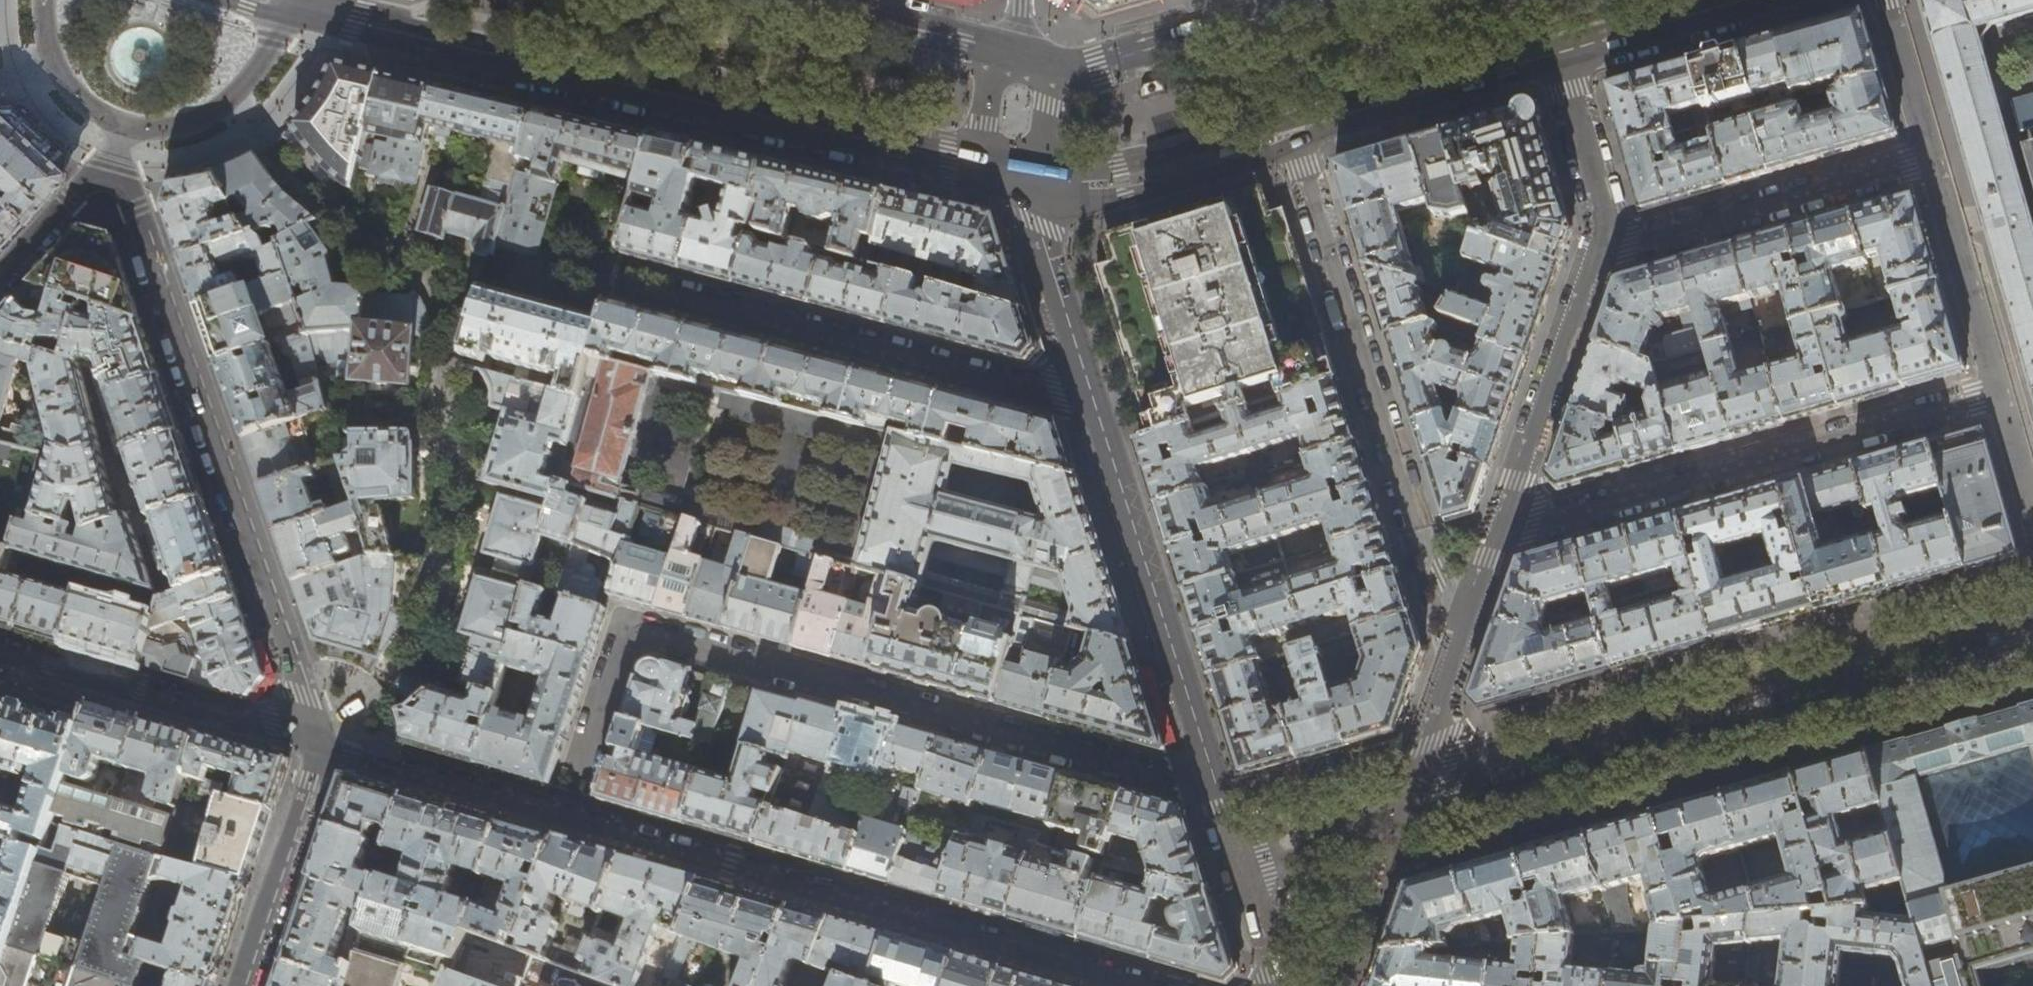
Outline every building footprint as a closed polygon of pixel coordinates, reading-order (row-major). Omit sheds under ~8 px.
[(1092,2),(1102,10),(1118,5),(1134,0),(1135,0),(1089,0),(1092,2)] [(1118,5),(1120,12),(1160,0),(1135,0),(1134,0),(1118,5)] [(1959,131),(1967,160),(2023,356),(2032,389),(2032,184),(2022,145),(2032,142),(2032,0),(1921,0),(1959,131)] [(1818,26),(1777,38),(1793,92),(1845,78),(1846,85),(1881,76),(1872,46),(1863,13),(1818,26)] [(1762,42),(1740,48),(1753,95),(1776,89),(1779,99),(1794,95),(1793,92),(1777,38),(1762,42)] [(1715,56),(1691,62),(1708,120),(1715,118),(1712,109),(1718,107),(1718,109),(1721,108),(1721,106),(1736,101),(1739,111),(1750,108),(1756,106),(1755,102),(1753,95),(1740,48),(1715,56)] [(1709,124),(1708,120),(1691,62),(1679,66),(1656,72),(1642,76),(1606,87),(1608,95),(1624,149),(1674,134),(1668,116),(1691,109),(1697,128),(1709,124)] [(361,170),(370,134),(371,134),(382,75),(361,70),(336,64),(332,72),(326,85),(318,98),(309,109),(297,124),(294,127),(283,137),(296,153),(309,169),(315,174),(321,180),(336,194),(352,206),(361,170)] [(499,102),(382,75),(371,134),(370,134),(361,170),(382,175),(381,182),(394,186),(396,178),(418,183),(431,126),(435,127),(439,128),(437,134),(438,134),(439,139),(450,141),(452,138),(453,137),(454,131),(467,134),(467,136),(475,137),(482,139),(483,138),(485,138),(484,144),(491,155),(494,160),(489,177),(491,178),(484,202),(460,195),(433,188),(424,223),(421,232),(474,246),(479,254),(488,256),(494,253),(496,246),(534,110),(499,102)] [(1881,76),(1846,85),(1844,86),(1840,90),(1838,91),(1832,99),(1836,114),(1805,123),(1801,109),(1796,108),(1794,103),(1796,103),(1794,95),(1779,99),(1762,104),(1756,106),(1750,108),(1770,174),(1828,157),(1898,136),(1888,101),(1881,76)] [(18,225),(42,199),(57,183),(63,155),(32,127),(7,105),(0,105),(0,208),(18,225)] [(1493,120),(1527,110),(1526,107),(1523,106),(1465,123),(1464,125),(1465,128),(1493,120)] [(1493,120),(1465,128),(1446,134),(1469,214),(1475,236),(1559,266),(1572,231),(1536,108),(1527,110),(1493,120)] [(1750,108),(1739,111),(1715,118),(1708,120),(1709,124),(1727,186),(1748,180),(1770,174),(1750,108)] [(578,181),(638,196),(655,138),(591,123),(534,110),(496,246),(538,257),(540,249),(541,249),(567,157),(584,161),(578,181)] [(1727,186),(1709,124),(1697,128),(1702,147),(1679,154),(1674,134),(1624,149),(1634,182),(1642,211),(1687,198),(1727,186)] [(1454,218),(1469,214),(1446,134),(1427,139),(1374,154),(1335,165),(1362,256),(1366,267),(1427,285),(1422,268),(1415,269),(1398,212),(1430,203),(1430,204),(1432,204),(1436,215),(1454,218)] [(674,142),(655,138),(638,196),(622,254),(645,260),(668,266),(684,270),(697,220),(689,218),(697,185),(707,187),(708,182),(693,177),(698,148),(683,144),(674,142)] [(1220,159),(1221,159),(1225,157),(1240,153),(1241,153),(1242,151),(1241,145),(1241,144),(1240,144),(1238,145),(1235,146),(1225,149),(1222,150),(1221,151),(1220,152),(1220,158),(1220,159)] [(733,156),(698,148),(693,177),(708,182),(758,196),(766,163),(733,156)] [(321,222),(302,205),(286,190),(269,171),(258,157),(238,167),(217,174),(251,236),(264,232),(275,228),(280,243),(313,226),(321,222)] [(798,171),(766,163),(758,196),(753,216),(765,219),(762,234),(787,241),(795,210),(806,212),(810,220),(827,224),(827,222),(836,219),(844,221),(836,256),(870,266),(888,191),(872,188),(798,171)] [(251,236),(217,174),(201,178),(197,179),(187,181),(174,182),(165,211),(173,234),(182,259),(251,236)] [(758,196),(708,182),(707,187),(701,209),(725,216),(723,221),(719,220),(718,215),(712,217),(712,224),(697,220),(684,270),(713,278),(737,284),(750,230),(753,216),(758,196)] [(1283,397),(1338,379),(1301,259),(1285,209),(1272,213),(1268,200),(1252,204),(1249,190),(1174,214),(1117,232),(1108,249),(1113,263),(1098,271),(1125,354),(1152,439),(1194,425),(1226,415),(1238,411),(1250,407),(1283,397)] [(949,205),(888,191),(870,266),(884,270),(886,264),(930,277),(934,265),(946,268),(942,281),(960,286),(965,274),(983,280),(979,291),(966,287),(964,294),(1025,312),(1008,261),(1004,248),(993,216),(960,208),(949,205)] [(1877,205),(1852,213),(1866,259),(1881,255),(1893,297),(1894,296),(1940,283),(1927,237),(1915,194),(1877,205)] [(961,203),(960,208),(993,216),(1004,248),(1008,246),(997,212),(996,211),(961,203)] [(18,225),(0,208),(0,244),(7,236),(18,225)] [(1816,223),(1789,231),(1798,261),(1810,258),(1814,271),(1802,274),(1814,319),(1844,310),(1835,278),(1839,272),(1867,264),(1866,259),(1852,213),(1816,223)] [(333,253),(313,226),(280,243),(281,246),(291,276),(296,290),(308,287),(308,289),(309,293),(311,296),(315,298),(300,303),(310,332),(313,344),(361,329),(361,327),(363,327),(364,294),(355,288),(339,288),(330,259),(332,257),(333,255),(333,253)] [(96,231),(82,227),(64,246),(29,285),(83,303),(100,309),(142,323),(119,259),(111,236),(96,231)] [(762,234),(750,230),(737,284),(778,295),(813,305),(825,264),(828,253),(787,241),(762,234)] [(1760,239),(1735,247),(1750,299),(1783,290),(1793,325),(1814,319),(1802,274),(1798,261),(1789,231),(1760,239)] [(291,276),(281,246),(270,250),(264,232),(251,236),(182,259),(191,286),(200,309),(291,276)] [(1543,312),(1559,266),(1475,236),(1467,262),(1502,274),(1498,285),(1492,283),(1490,284),(1488,289),(1490,293),(1496,295),(1499,303),(1495,313),(1453,298),(1443,318),(1488,333),(1484,344),(1527,358),(1543,312)] [(1709,254),(1682,262),(1707,350),(1731,343),(1721,308),(1750,299),(1735,247),(1709,254)] [(830,262),(825,264),(813,305),(852,315),(888,325),(902,276),(885,270),(882,279),(844,269),(840,265),(830,262)] [(1641,274),(1625,278),(1619,282),(1615,288),(1607,312),(1595,345),(1654,365),(1707,350),(1682,262),(1641,274)] [(1427,285),(1366,267),(1376,300),(1388,338),(1430,326),(1437,328),(1443,318),(1453,298),(1456,294),(1427,285)] [(300,303),(296,290),(291,276),(200,309),(210,339),(219,365),(310,332),(300,303)] [(964,294),(902,276),(888,325),(942,339),(1027,362),(1037,350),(1031,331),(1025,312),(964,294)] [(1889,336),(1904,388),(1921,384),(1966,371),(1951,320),(1940,283),(1894,296),(1904,331),(1891,335),(1890,334),(1888,334),(1889,336)] [(29,285),(19,295),(38,310),(38,309),(52,311),(49,319),(36,319),(15,300),(0,316),(0,338),(67,360),(81,311),(83,303),(29,285)] [(593,360),(604,322),(484,289),(465,354),(462,365),(467,367),(483,371),(488,350),(495,352),(497,341),(499,341),(497,347),(501,349),(498,359),(520,365),(515,380),(529,384),(533,368),(554,374),(559,358),(570,361),(561,393),(582,399),(593,360)] [(365,292),(364,294),(363,327),(415,332),(415,336),(434,338),(433,322),(428,310),(423,307),(417,301),(415,296),(415,290),(411,295),(365,292)] [(609,301),(604,322),(593,360),(614,365),(618,353),(662,366),(660,376),(678,380),(692,323),(654,313),(609,301)] [(149,345),(142,323),(100,309),(95,321),(85,318),(87,313),(81,311),(67,360),(80,364),(86,359),(96,362),(90,367),(99,398),(161,378),(149,345)] [(1846,310),(1844,310),(1814,319),(1839,407),(1871,398),(1904,388),(1889,336),(1850,347),(1848,341),(1850,341),(1847,329),(1845,329),(1843,323),(1847,322),(1848,319),(1846,310)] [(1814,319),(1793,325),(1803,361),(1771,370),(1786,422),(1811,415),(1839,407),(1814,319)] [(736,335),(692,323),(678,380),(698,385),(701,374),(747,386),(744,396),(745,396),(764,401),(776,345),(736,335)] [(1438,328),(1437,328),(1430,326),(1388,338),(1396,362),(1402,381),(1441,369),(1515,394),(1522,374),(1527,358),(1484,344),(1479,356),(1473,360),(1456,354),(1455,351),(1453,349),(1454,344),(1452,344),(1448,343),(1444,344),(1442,349),(1435,346),(1433,341),(1438,328)] [(415,332),(363,327),(361,327),(361,329),(313,344),(318,366),(342,358),(341,380),(411,385),(415,336),(415,332)] [(245,441),(330,410),(318,366),(313,344),(310,332),(219,365),(232,401),(245,441)] [(0,338),(0,442),(33,451),(35,447),(32,431),(19,427),(23,409),(21,409),(21,403),(8,401),(12,388),(17,389),(18,384),(13,383),(20,361),(36,365),(35,371),(56,448),(78,454),(102,448),(80,364),(67,360),(0,338)] [(1741,378),(1731,343),(1707,350),(1715,375),(1733,438),(1758,430),(1786,422),(1771,370),(1741,378)] [(817,356),(776,345),(764,401),(782,405),(786,394),(831,406),(828,416),(849,421),(860,368),(817,356)] [(1595,345),(1584,376),(1572,411),(1619,428),(1619,430),(1622,439),(1630,467),(1652,461),(1678,453),(1661,390),(1654,365),(1595,345)] [(650,493),(624,486),(653,374),(614,365),(593,360),(582,399),(559,483),(573,487),(592,492),(639,506),(666,513),(687,519),(691,505),(678,501),(679,499),(651,491),(650,493)] [(900,378),(860,368),(849,421),(872,427),(884,430),(887,420),(915,428),(913,437),(934,442),(945,390),(900,378)] [(1441,369),(1402,381),(1408,403),(1415,424),(1446,415),(1439,392),(1446,390),(1463,396),(1465,404),(1461,415),(1503,429),(1509,412),(1515,394),(1441,369)] [(515,380),(483,371),(485,374),(491,382),(493,388),(495,397),(495,407),(510,412),(493,469),(484,467),(479,479),(521,490),(554,499),(559,483),(582,399),(561,393),(529,384),(515,380)] [(1715,375),(1661,390),(1678,453),(1702,446),(1733,438),(1715,375)] [(171,406),(161,378),(99,398),(104,413),(114,409),(122,433),(111,437),(116,455),(127,452),(180,434),(171,406)] [(1349,413),(1338,379),(1283,397),(1287,412),(1255,422),(1250,407),(1238,411),(1252,454),(1304,438),(1311,459),(1358,444),(1349,413)] [(945,390),(934,442),(1012,461),(1015,451),(1027,454),(1025,464),(1076,476),(1078,476),(1066,441),(1060,421),(996,404),(945,390)] [(782,405),(764,401),(745,396),(742,412),(868,442),(872,427),(849,421),(828,416),(782,405)] [(336,434),(330,410),(245,441),(253,464),(262,488),(343,460),(336,434)] [(1252,454),(1238,411),(1226,415),(1231,430),(1198,439),(1194,425),(1152,439),(1138,443),(1157,505),(1158,507),(1206,491),(1200,470),(1252,454)] [(1608,432),(1619,430),(1619,428),(1572,411),(1561,442),(1549,476),(1560,487),(1587,480),(1630,467),(1622,439),(1605,444),(1603,438),(1606,436),(1608,432)] [(1446,415),(1415,424),(1421,442),(1427,463),(1451,456),(1456,458),(1458,452),(1463,454),(1465,450),(1472,453),(1468,463),(1488,470),(1497,446),(1503,429),(1461,415),(1455,431),(1452,434),(1446,415)] [(1951,437),(1930,444),(1943,489),(1951,518),(1967,570),(1986,565),(2020,555),(2001,492),(1982,429),(1951,437)] [(336,434),(343,460),(358,507),(374,554),(402,557),(386,510),(388,509),(391,507),(392,504),(392,501),(418,500),(416,445),(414,445),(414,433),(336,434)] [(860,566),(859,568),(882,574),(898,579),(924,586),(948,593),(1022,614),(1032,617),(1075,629),(1094,634),(1131,645),(1119,608),(1120,607),(1104,558),(1090,513),(1088,514),(1085,502),(1076,476),(1025,464),(1012,461),(934,442),(913,437),(897,433),(893,447),(892,447),(891,450),(892,450),(864,552),(863,552),(863,555),(864,555),(861,566),(860,566)] [(191,464),(180,434),(127,452),(151,518),(203,500),(191,464)] [(1365,465),(1358,444),(1311,459),(1308,460),(1314,481),(1216,511),(1210,490),(1206,491),(1158,507),(1164,529),(1171,550),(1272,518),(1279,540),(1326,525),(1339,566),(1291,581),(1298,604),(1198,635),(1205,657),(1211,678),(1263,662),(1256,641),(1304,627),(1304,628),(1351,613),(1358,633),(1412,616),(1403,587),(1392,552),(1376,500),(1365,465)] [(1886,456),(1855,465),(1868,510),(1878,507),(1881,519),(1871,522),(1892,592),(1927,582),(1967,570),(1951,518),(1911,530),(1905,526),(1903,521),(1910,520),(1907,509),(1900,511),(1899,507),(1902,501),(1943,489),(1930,444),(1886,456)] [(119,519),(102,448),(78,454),(56,448),(55,447),(35,517),(68,526),(74,504),(80,505),(86,530),(119,519)] [(1458,459),(1456,458),(1451,456),(1427,463),(1434,486),(1445,520),(1474,512),(1482,489),(1488,470),(1468,463),(1462,460),(1462,466),(1468,468),(1466,471),(1455,468),(1458,459)] [(343,460),(262,488),(269,509),(278,534),(331,516),(328,508),(317,511),(308,482),(330,475),(342,512),(358,507),(343,460)] [(1892,592),(1871,522),(1868,510),(1855,465),(1817,476),(1780,487),(1788,515),(1796,513),(1798,522),(1791,525),(1817,613),(1853,603),(1892,592)] [(571,496),(573,487),(559,483),(554,499),(521,490),(518,501),(503,498),(488,554),(502,558),(499,571),(532,580),(533,580),(545,537),(576,546),(589,503),(574,499),(571,496)] [(1788,515),(1780,487),(1758,493),(1706,508),(1679,516),(1697,579),(1716,642),(1769,627),(1817,613),(1791,525),(1788,515)] [(592,492),(589,503),(576,546),(561,596),(568,599),(597,607),(599,599),(603,584),(596,581),(599,570),(599,568),(597,565),(594,563),(591,563),(588,564),(587,566),(592,550),(622,559),(628,539),(639,506),(592,492)] [(215,534),(203,500),(151,518),(143,521),(150,541),(161,537),(165,549),(154,553),(168,594),(229,574),(215,534)] [(358,507),(342,512),(331,516),(278,534),(287,559),(295,584),(374,554),(358,507)] [(687,519),(666,513),(664,520),(649,516),(643,536),(649,538),(648,544),(645,543),(642,551),(635,549),(637,542),(628,539),(622,559),(610,596),(635,603),(659,610),(688,519),(687,519)] [(129,516),(119,519),(86,530),(85,531),(83,538),(74,536),(76,528),(68,526),(35,517),(24,514),(13,550),(13,551),(153,592),(154,590),(129,516)] [(1653,523),(1628,530),(1642,579),(1677,569),(1681,584),(1697,579),(1679,516),(1653,523)] [(1229,556),(1279,540),(1272,518),(1171,550),(1178,573),(1184,593),(1236,576),(1246,573),(1242,559),(1231,562),(1229,556)] [(718,528),(688,519),(659,610),(673,614),(692,619),(708,563),(707,563),(691,558),(696,538),(713,543),(718,528)] [(754,538),(812,554),(816,537),(756,521),(751,537),(754,538)] [(751,537),(718,528),(713,543),(736,550),(731,569),(708,563),(692,619),(709,624),(726,628),(754,538),(751,537)] [(1602,538),(1578,545),(1592,595),(1595,603),(1596,608),(1612,603),(1608,588),(1642,579),(1628,530),(1602,538)] [(761,638),(794,647),(821,557),(812,554),(754,538),(726,628),(761,638)] [(1515,575),(1508,594),(1548,607),(1549,607),(1567,601),(1568,606),(1580,603),(1579,598),(1592,595),(1578,545),(1542,555),(1520,561),(1515,575)] [(7,573),(13,551),(13,550),(0,546),(0,597),(7,573)] [(398,635),(407,617),(409,614),(419,588),(427,559),(402,557),(374,554),(295,584),(308,621),(322,660),(332,660),(345,663),(351,665),(358,668),(364,672),(370,676),(387,652),(398,635)] [(847,565),(821,557),(794,647),(814,653),(833,658),(849,603),(838,599),(847,565)] [(1241,593),(1236,576),(1184,593),(1192,615),(1198,635),(1298,604),(1291,581),(1285,561),(1259,569),(1265,589),(1246,595),(1245,591),(1241,593)] [(530,587),(532,580),(499,571),(496,582),(482,578),(466,634),(479,638),(475,650),(509,660),(516,636),(529,587),(530,587)] [(80,594),(7,573),(0,597),(0,624),(31,634),(65,644),(80,594)] [(139,665),(190,680),(249,698),(266,679),(243,615),(229,574),(168,594),(160,597),(157,606),(139,665)] [(873,669),(898,579),(882,574),(872,609),(849,603),(833,658),(853,664),(873,669)] [(917,613),(924,586),(898,579),(873,669),(936,687),(996,704),(1014,640),(1022,614),(948,593),(942,614),(940,614),(939,612),(930,615),(929,617),(917,613)] [(1697,579),(1681,584),(1685,598),(1651,608),(1665,657),(1690,649),(1716,642),(1697,579)] [(606,610),(597,607),(568,599),(560,625),(540,620),(549,593),(530,587),(529,587),(516,636),(527,639),(530,629),(531,633),(534,634),(532,641),(591,658),(596,642),(606,610)] [(98,653),(139,665),(157,606),(142,603),(139,612),(80,594),(65,644),(98,653)] [(1548,607),(1508,594),(1472,698),(1483,709),(1548,690),(1614,671),(1599,620),(1563,630),(1561,625),(1552,627),(1554,632),(1546,635),(1543,627),(1548,607)] [(1616,618),(1612,603),(1596,608),(1599,620),(1614,671),(1638,664),(1665,657),(1651,608),(1616,618)] [(1417,632),(1412,616),(1358,633),(1367,662),(1361,679),(1355,677),(1348,657),(1352,655),(1346,636),(1317,646),(1349,747),(1374,740),(1396,733),(1411,691),(1424,653),(1417,632)] [(1070,648),(1075,629),(1032,617),(1025,643),(1014,640),(996,704),(1022,711),(1050,719),(1070,648)] [(1132,645),(1131,645),(1094,634),(1088,654),(1070,648),(1050,719),(1089,729),(1167,751),(1155,715),(1148,693),(1132,645)] [(527,639),(516,636),(509,660),(507,667),(539,676),(537,683),(540,688),(546,690),(537,724),(494,711),(479,764),(515,775),(550,785),(575,706),(591,658),(532,641),(527,639)] [(1305,704),(1284,710),(1301,761),(1322,755),(1338,750),(1349,747),(1317,646),(1289,654),(1305,704)] [(507,667),(509,660),(475,650),(465,684),(477,688),(499,695),(507,667)] [(624,718),(625,718),(712,745),(713,740),(731,681),(714,676),(699,725),(685,722),(693,697),(695,696),(696,693),(696,691),(695,688),(692,686),(690,685),(694,670),(685,668),(666,663),(663,664),(661,662),(656,660),(651,660),(647,661),(643,664),(640,668),(639,673),(639,676),(636,677),(624,718)] [(1269,661),(1263,662),(1211,678),(1224,720),(1243,778),(1272,769),(1301,761),(1284,710),(1274,713),(1262,674),(1272,671),(1269,661)] [(424,703),(439,691),(449,682),(421,662),(393,695),(398,698),(400,700),(415,712),(424,703)] [(494,711),(499,695),(477,688),(473,701),(439,691),(424,703),(435,707),(425,715),(415,712),(399,714),(404,729),(405,737),(405,743),(434,751),(479,764),(494,711)] [(762,690),(748,749),(790,761),(773,809),(814,822),(849,714),(823,707),(776,693),(762,690)] [(14,706),(0,702),(0,756),(14,706)] [(92,703),(85,726),(69,777),(89,783),(96,779),(102,760),(129,768),(145,718),(116,710),(92,703)] [(1978,721),(1949,729),(1949,731),(1911,742),(1906,743),(1905,742),(1867,753),(1882,806),(1890,833),(1904,883),(1910,904),(1915,922),(1934,985),(1953,985),(1948,970),(1959,955),(1956,944),(1977,938),(1978,940),(2032,924),(2032,870),(1963,890),(1930,776),(2018,750),(2032,803),(2032,705),(2021,708),(2022,710),(2007,714),(1979,722),(1978,721)] [(14,706),(0,756),(0,776),(3,777),(10,779),(11,774),(24,777),(27,775),(29,768),(45,772),(43,777),(40,777),(37,787),(34,790),(26,814),(0,807),(0,808),(0,843),(4,845),(5,843),(15,846),(3,882),(0,884),(0,985),(1,985),(13,951),(53,826),(66,786),(69,777),(85,726),(51,717),(14,706)] [(875,721),(849,714),(814,822),(861,839),(870,812),(834,800),(844,771),(845,772),(849,780),(860,783),(868,779),(870,773),(882,777),(883,773),(885,768),(886,764),(898,727),(875,721)] [(171,726),(145,718),(129,768),(159,777),(154,796),(158,803),(178,809),(181,796),(183,789),(198,734),(171,726)] [(640,811),(687,825),(703,773),(712,745),(625,718),(599,800),(640,811)] [(913,731),(898,727),(886,764),(885,768),(885,770),(888,775),(892,776),(896,775),(898,774),(899,770),(926,777),(940,739),(933,737),(913,731)] [(242,747),(198,734),(183,789),(192,792),(196,779),(206,782),(204,790),(272,810),(273,810),(280,789),(289,760),(242,747)] [(964,746),(940,739),(926,777),(924,785),(907,833),(958,848),(970,813),(974,802),(990,753),(964,746)] [(737,782),(703,773),(687,825),(720,835),(756,845),(773,809),(790,761),(748,749),(746,749),(737,782)] [(1304,774),(1342,764),(1338,750),(1322,755),(1301,761),(1304,774)] [(1011,759),(990,753),(974,802),(1015,814),(1029,764),(1011,759)] [(1828,764),(1794,774),(1808,824),(1819,820),(1823,834),(1817,836),(1815,829),(1810,830),(1822,872),(1837,867),(1841,879),(1825,884),(1828,894),(1830,901),(1833,911),(1870,908),(1866,894),(1904,883),(1890,833),(1846,846),(1839,819),(1882,806),(1867,753),(1828,764)] [(1792,774),(1788,761),(1762,768),(1766,782),(1792,774)] [(1050,770),(1029,764),(1015,814),(1055,825),(1069,775),(1050,770)] [(888,775),(883,773),(882,777),(870,812),(861,839),(850,873),(870,878),(879,881),(890,884),(907,833),(924,785),(892,776),(888,775)] [(1794,774),(1792,774),(1766,782),(1758,784),(1724,794),(1740,850),(1781,838),(1793,879),(1752,890),(1760,918),(1807,914),(1812,913),(1814,913),(1810,899),(1828,894),(1825,884),(1822,872),(1810,830),(1808,824),(1794,774)] [(1069,775),(1055,825),(1053,830),(1089,840),(1085,855),(1106,860),(1107,855),(1113,836),(1127,791),(1098,783),(1069,775)] [(335,804),(328,827),(370,840),(374,828),(382,826),(388,828),(383,844),(389,846),(406,794),(373,785),(344,776),(335,804)] [(118,801),(66,786),(53,826),(106,842),(118,801)] [(201,801),(181,796),(178,809),(175,818),(164,859),(248,883),(260,847),(272,810),(204,790),(201,801)] [(1127,791),(1113,836),(1144,845),(1152,866),(1107,855),(1106,860),(1104,864),(1104,866),(1131,872),(1154,877),(1181,883),(1212,890),(1195,837),(1185,808),(1159,800),(1127,791)] [(431,802),(406,794),(389,846),(389,848),(415,857),(406,886),(379,878),(373,899),(367,915),(362,932),(410,947),(454,808),(431,802)] [(1686,805),(1654,814),(1662,841),(1675,837),(1681,855),(1667,859),(1684,919),(1707,913),(1710,922),(1753,919),(1760,918),(1752,890),(1720,900),(1710,897),(1702,865),(1708,859),(1740,850),(1724,794),(1686,805)] [(175,818),(118,801),(106,842),(164,859),(175,818)] [(461,810),(454,808),(410,947),(438,956),(435,966),(438,967),(441,957),(457,962),(468,931),(476,907),(450,899),(459,868),(485,875),(501,822),(490,819),(461,810)] [(861,839),(814,822),(773,809),(756,845),(803,859),(850,873),(861,839)] [(1587,833),(1621,824),(1618,811),(1583,821),(1587,833)] [(987,818),(976,814),(970,813),(958,848),(940,899),(976,909),(1010,919),(1031,857),(979,842),(987,818)] [(1654,814),(1621,824),(1587,833),(1603,889),(1615,931),(1636,929),(1629,904),(1627,884),(1646,878),(1652,900),(1649,901),(1657,927),(1686,925),(1684,919),(1667,859),(1654,863),(1649,845),(1662,841),(1654,814)] [(529,830),(501,822),(485,875),(515,887),(505,916),(476,906),(476,907),(468,931),(506,945),(511,935),(520,938),(557,838),(529,830)] [(223,962),(249,883),(248,883),(164,859),(106,842),(53,826),(13,951),(121,985),(140,985),(144,972),(146,965),(155,967),(177,973),(216,983),(223,962)] [(364,857),(370,840),(328,827),(319,853),(313,870),(310,879),(373,899),(379,878),(389,848),(389,846),(383,844),(378,842),(373,860),(364,857)] [(940,899),(958,848),(907,833),(890,884),(913,891),(940,899)] [(1553,843),(1518,853),(1529,887),(1538,885),(1541,897),(1532,899),(1544,937),(1575,935),(1565,900),(1603,889),(1587,833),(1553,843)] [(588,847),(557,838),(520,938),(520,939),(527,942),(524,952),(532,955),(577,972),(583,957),(588,943),(568,936),(564,946),(554,942),(560,924),(557,919),(550,916),(557,896),(573,902),(568,913),(580,917),(584,916),(587,907),(601,912),(602,910),(622,857),(588,847)] [(1057,851),(1048,849),(1035,845),(1031,857),(1010,919),(1048,930),(1081,940),(1104,866),(1104,864),(1072,855),(1066,873),(1046,867),(1049,856),(1055,857),(1057,851)] [(1488,862),(1457,871),(1466,901),(1471,900),(1478,923),(1508,915),(1514,940),(1544,937),(1532,899),(1529,887),(1518,853),(1488,862)] [(622,857),(602,910),(622,918),(615,935),(595,927),(588,943),(583,957),(594,962),(587,976),(614,985),(636,985),(659,927),(681,935),(701,880),(663,869),(622,857)] [(1127,883),(1131,872),(1104,866),(1081,940),(1117,950),(1154,961),(1163,934),(1174,903),(1181,883),(1154,877),(1148,894),(1122,886),(1123,883),(1127,883)] [(1465,927),(1478,923),(1471,900),(1466,901),(1457,871),(1407,885),(1398,911),(1384,952),(1432,948),(1449,946),(1447,936),(1452,934),(1453,938),(1468,937),(1465,927)] [(367,915),(373,899),(310,879),(295,925),(283,964),(346,984),(351,968),(333,963),(351,910),(367,915)] [(701,880),(681,935),(665,978),(670,980),(668,985),(687,985),(677,982),(689,948),(694,949),(697,942),(751,961),(742,985),(762,985),(792,907),(746,893),(701,880)] [(1222,923),(1212,890),(1181,883),(1174,903),(1180,905),(1178,911),(1176,915),(1175,922),(1175,926),(1178,931),(1183,935),(1182,940),(1163,934),(1154,961),(1186,970),(1227,982),(1238,971),(1222,923)] [(1822,912),(1833,911),(1830,901),(1820,904),(1822,912)] [(792,907),(762,985),(794,985),(795,983),(803,985),(819,985),(825,970),(813,966),(831,918),(813,913),(792,907)] [(1833,911),(1822,912),(1819,913),(1818,920),(1818,922),(1833,923),(1832,934),(1817,932),(1811,985),(1839,985),(1843,953),(1879,956),(1884,918),(1885,907),(1870,908),(1833,911)] [(1807,914),(1760,918),(1753,919),(1750,944),(1786,941),(1780,985),(1811,985),(1817,932),(1817,929),(1814,927),(1810,925),(1805,927),(1807,914)] [(831,918),(813,966),(825,970),(829,972),(833,962),(842,965),(839,975),(840,975),(869,985),(871,985),(887,935),(857,926),(831,918)] [(1884,918),(1879,956),(1895,958),(1900,965),(1907,985),(1934,985),(1915,922),(1884,918)] [(1710,922),(1699,923),(1700,936),(1685,937),(1680,976),(1691,977),(1690,985),(1721,985),(1713,985),(1718,947),(1750,944),(1753,919),(1710,922)] [(1479,926),(1483,943),(1491,942),(1487,924),(1479,926)] [(1686,925),(1657,927),(1656,927),(1651,971),(1647,971),(1643,972),(1641,974),(1640,977),(1610,973),(1609,985),(1679,985),(1680,976),(1685,937),(1686,925)] [(887,935),(871,985),(949,985),(958,955),(924,945),(887,935)] [(1544,937),(1539,977),(1551,978),(1551,985),(1609,985),(1610,973),(1572,969),(1575,935),(1544,937)] [(1544,937),(1514,940),(1512,940),(1512,945),(1519,945),(1516,968),(1493,966),(1490,985),(1538,985),(1528,984),(1529,976),(1539,977),(1544,937)] [(1384,952),(1377,972),(1372,985),(1490,985),(1493,966),(1464,963),(1465,958),(1458,957),(1458,962),(1431,958),(1432,948),(1384,952)] [(13,951),(1,985),(121,985),(13,951)] [(351,968),(346,984),(345,985),(399,985),(404,968),(355,953),(351,968)] [(521,985),(614,985),(587,976),(577,972),(532,955),(521,985)] [(958,955),(949,985),(999,985),(1004,969),(981,962),(958,955)] [(346,984),(283,964),(277,978),(275,985),(345,985),(346,984)] [(153,975),(155,967),(146,965),(144,972),(153,975)] [(1004,969),(999,985),(1063,985),(1004,969)] [(453,972),(452,972),(446,985),(492,985),(453,972)] [(216,983),(177,973),(175,980),(170,978),(166,981),(164,985),(215,985),(216,983)] [(840,975),(835,985),(869,985),(840,975)]
